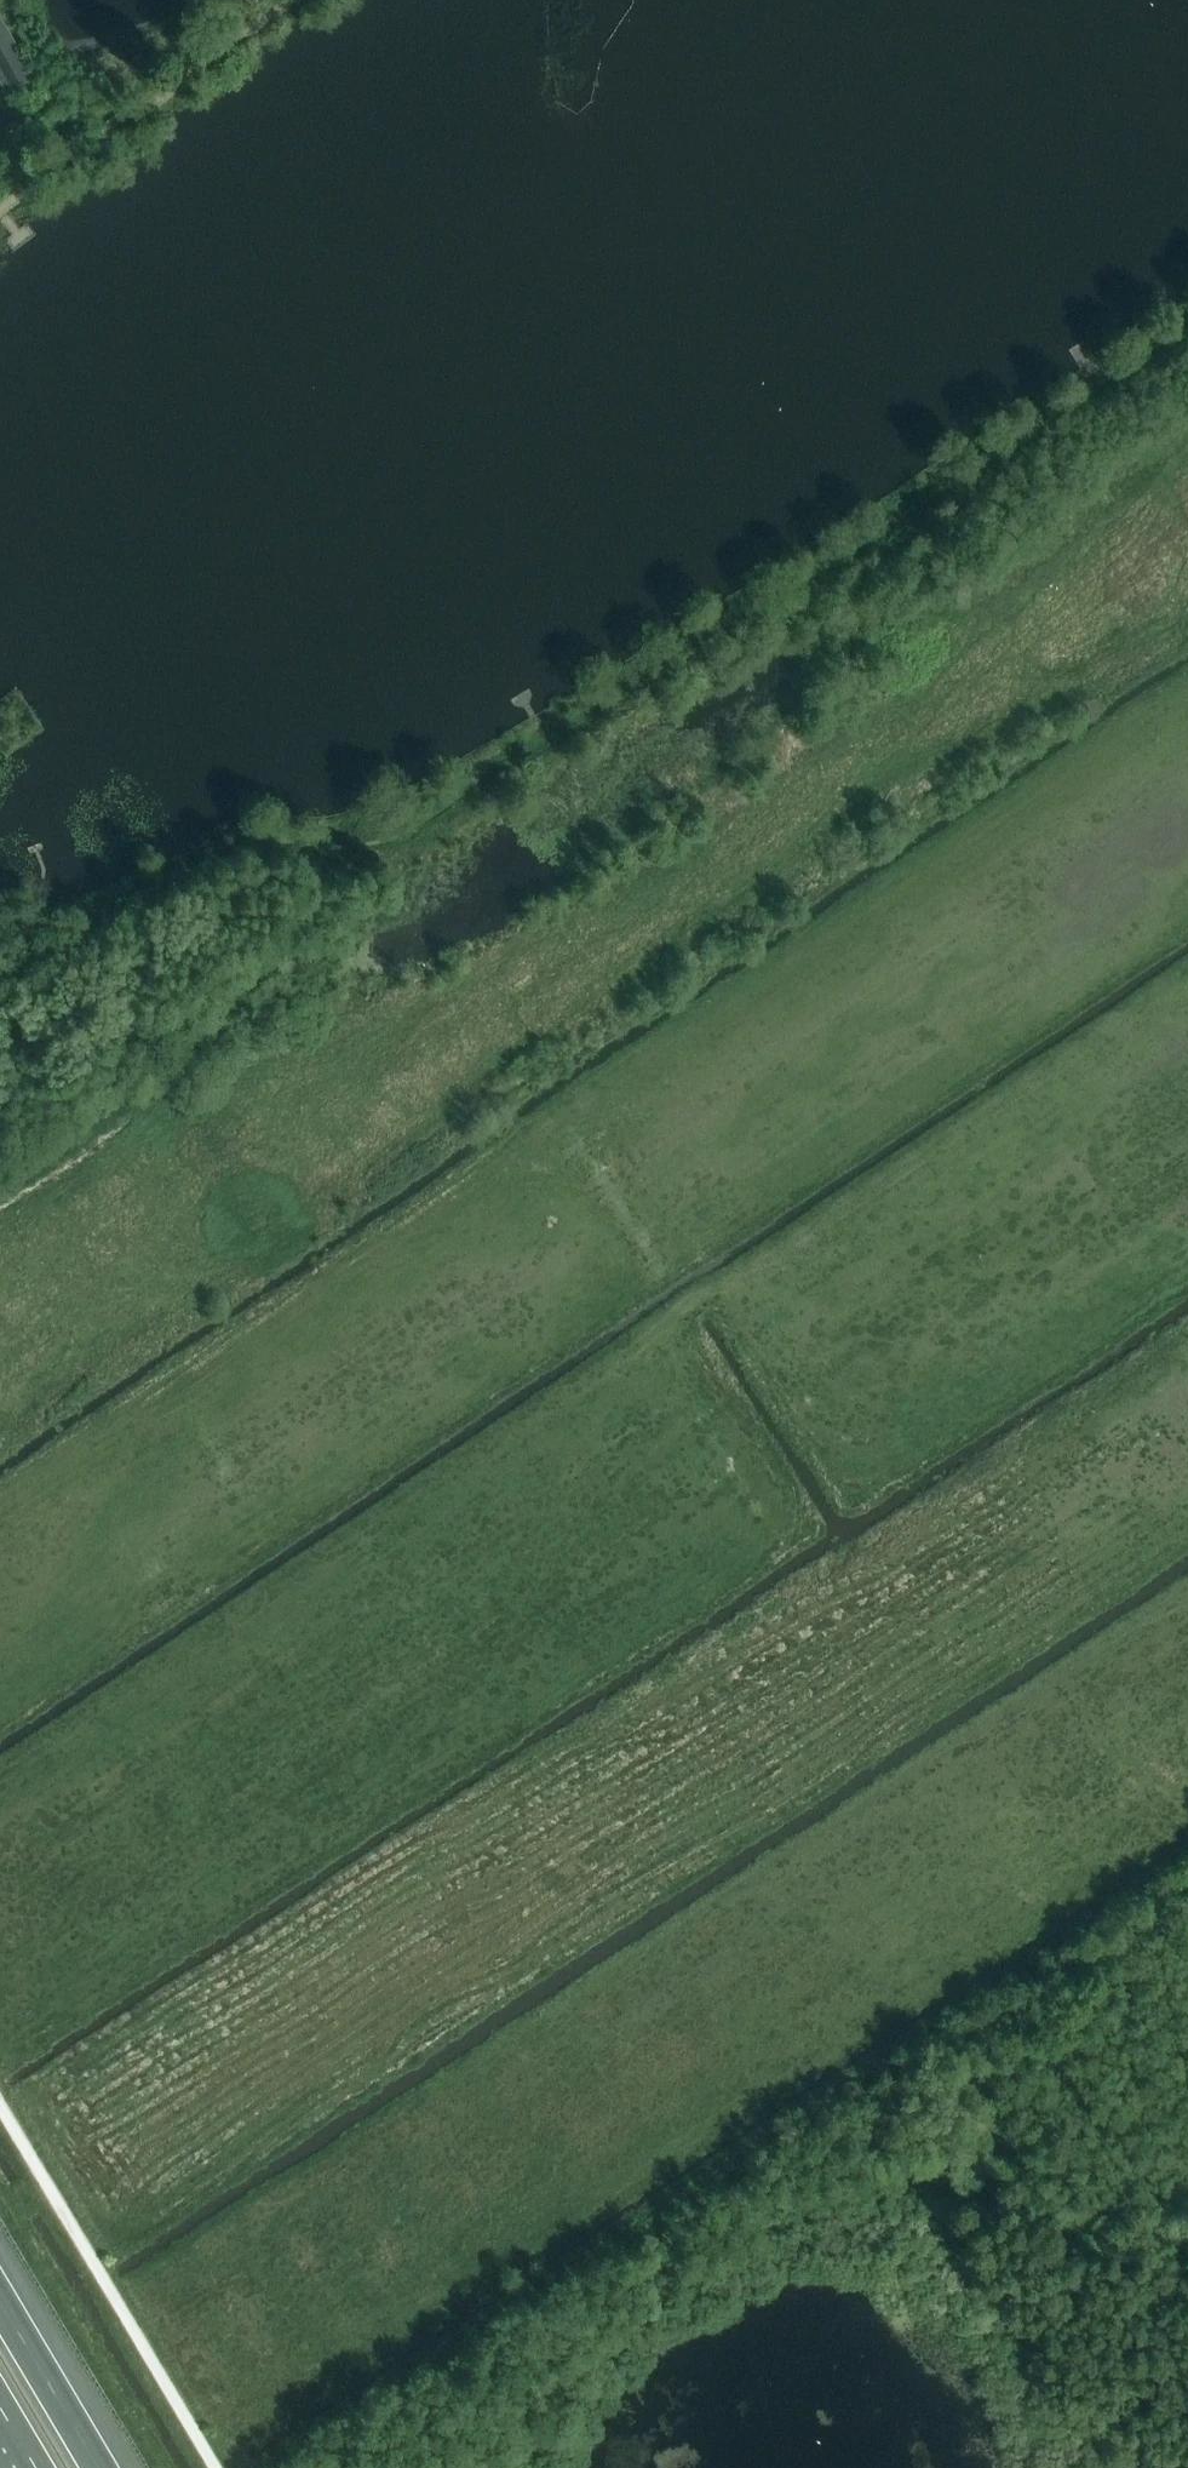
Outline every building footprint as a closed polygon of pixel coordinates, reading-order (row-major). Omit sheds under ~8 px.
[(0,18),(0,79),(8,93),(34,78),(0,18)]
